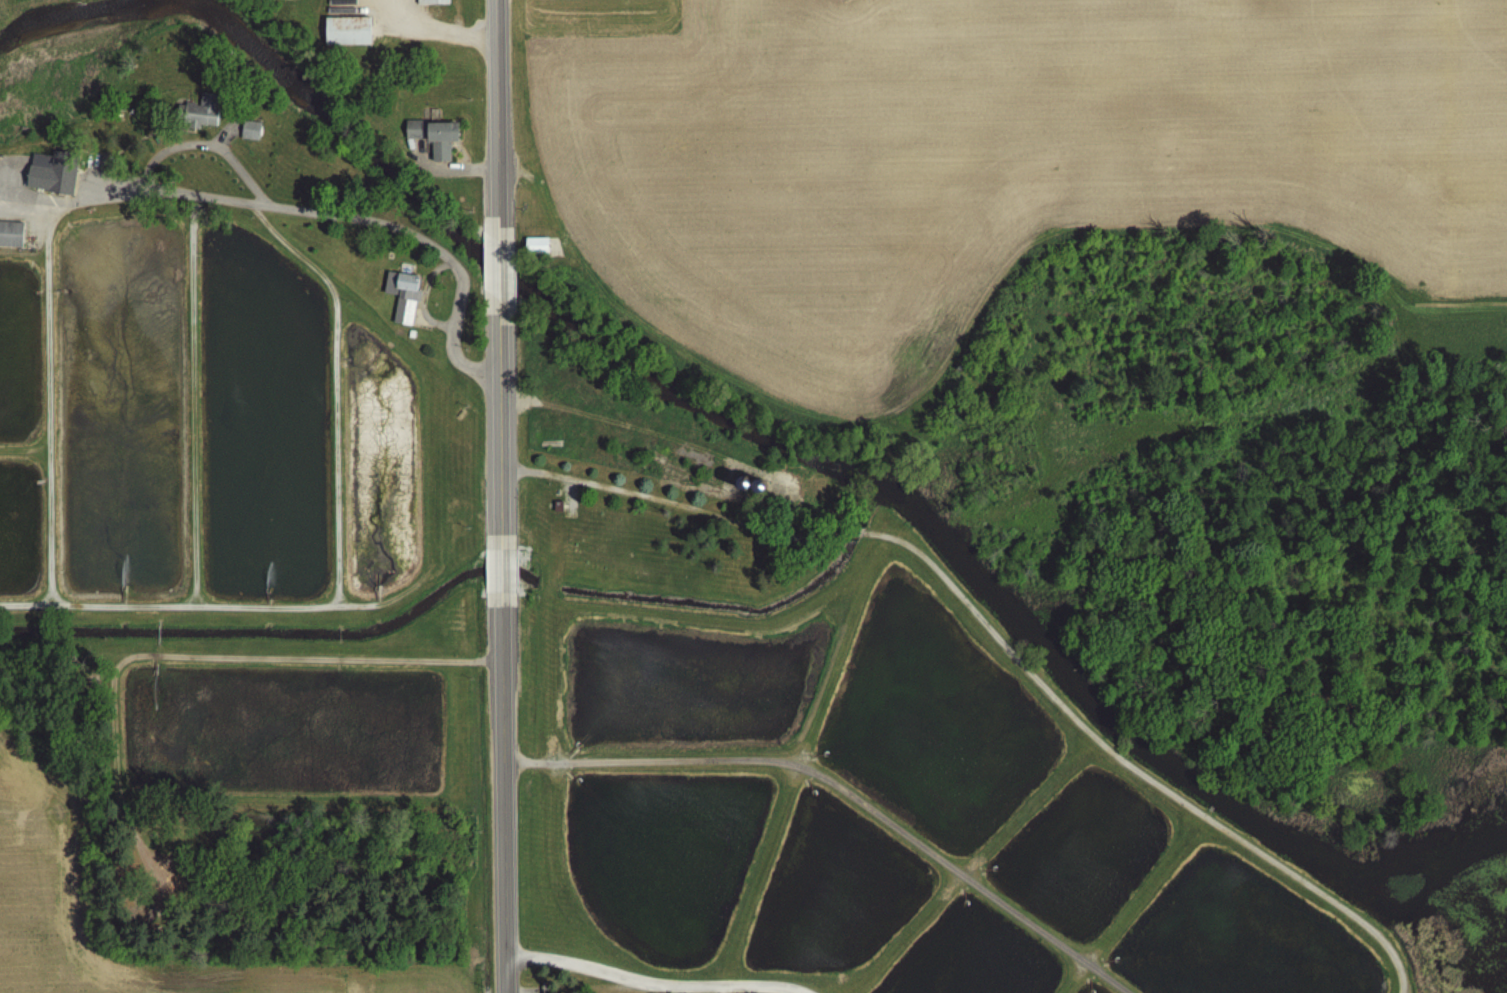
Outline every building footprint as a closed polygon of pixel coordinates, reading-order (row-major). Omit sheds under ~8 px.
[(371,16),(324,16),(324,44),(371,44),(371,16)] [(217,127),(220,93),(201,92),(200,103),(185,102),(183,124),(217,127)] [(450,160),(450,140),(456,140),(456,120),(405,120),(405,139),(431,139),(431,160),(450,160)] [(242,139),(261,139),(261,121),(242,121),(242,139)] [(27,190),(73,192),(75,156),(28,154),(27,190)] [(0,221),(0,247),(20,247),(22,222),(0,221)] [(547,237),(524,237),(524,253),(547,253),(547,237)] [(382,295),(395,297),(392,314),(412,317),(418,276),(386,271),(382,295)]
